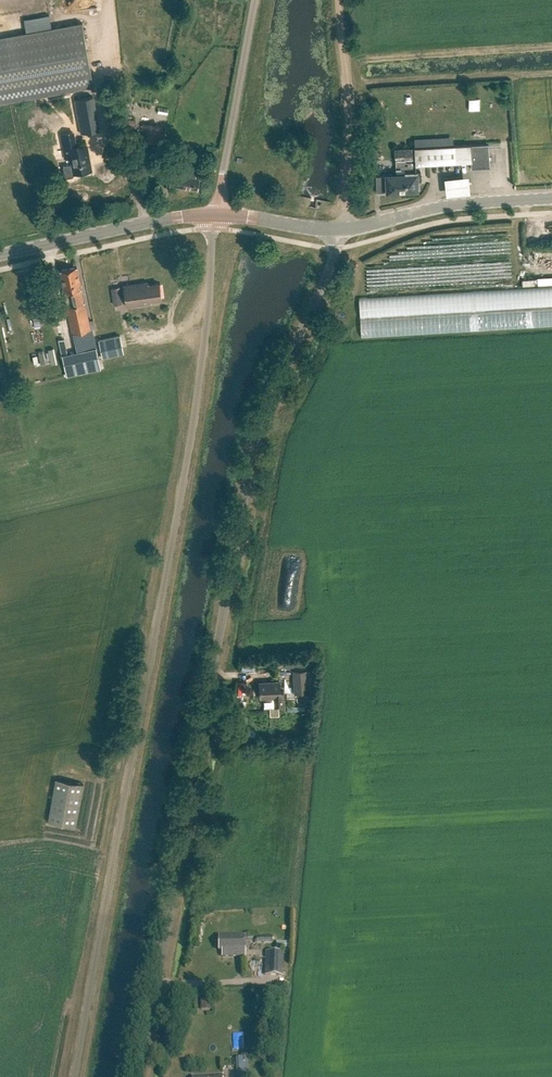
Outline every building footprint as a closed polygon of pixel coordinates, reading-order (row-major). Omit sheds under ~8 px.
[(94,88),(83,23),(0,37),(0,105),(94,88)] [(76,100),(82,134),(102,130),(96,96),(76,100)] [(141,134),(140,141),(158,144),(161,127),(138,124),(136,133),(141,134)] [(92,171),(87,144),(76,147),(73,132),(61,134),(65,159),(68,158),(70,165),(63,166),(65,178),(73,177),(74,174),(92,171)] [(416,171),(415,165),(471,162),(471,169),(490,168),(489,144),(453,146),(453,137),(414,139),(414,148),(395,149),(396,172),(396,174),(386,175),(376,176),(376,192),(377,192),(377,193),(398,192),(398,191),(417,190),(416,181),(421,181),(420,171),(416,171)] [(185,168),(186,159),(169,156),(167,165),(185,168)] [(198,190),(200,178),(196,178),(197,170),(189,169),(188,176),(172,173),(170,186),(198,190)] [(468,177),(445,179),(447,196),(470,193),(468,177)] [(60,270),(67,306),(73,334),(95,329),(93,321),(89,322),(85,302),(84,303),(81,289),(82,289),(78,267),(60,270)] [(535,277),(535,284),(551,283),(551,276),(535,277)] [(160,283),(149,285),(149,282),(125,285),(127,306),(153,303),(152,300),(162,299),(160,283)] [(355,296),(357,336),(551,327),(551,286),(355,296)] [(112,303),(122,301),(120,288),(111,289),(112,303)] [(32,311),(35,327),(40,326),(43,309),(32,311)] [(120,335),(99,340),(103,358),(124,353),(120,335)] [(52,365),(57,364),(54,348),(48,350),(52,365)] [(285,658),(285,666),(306,666),(306,658),(285,658)] [(293,670),(294,692),(309,692),(308,669),(293,670)] [(260,698),(274,697),(274,706),(285,706),(284,697),(284,690),(281,691),(280,681),(260,682),(260,698)] [(76,826),(83,784),(56,779),(49,821),(76,826)] [(245,956),(246,935),(220,934),(219,950),(223,951),(223,956),(245,956)] [(256,944),(272,943),(272,936),(256,936),(256,944)] [(284,952),(266,951),(265,975),(284,976),(284,952)] [(211,998),(201,998),(201,1007),(211,1007),(211,998)]
